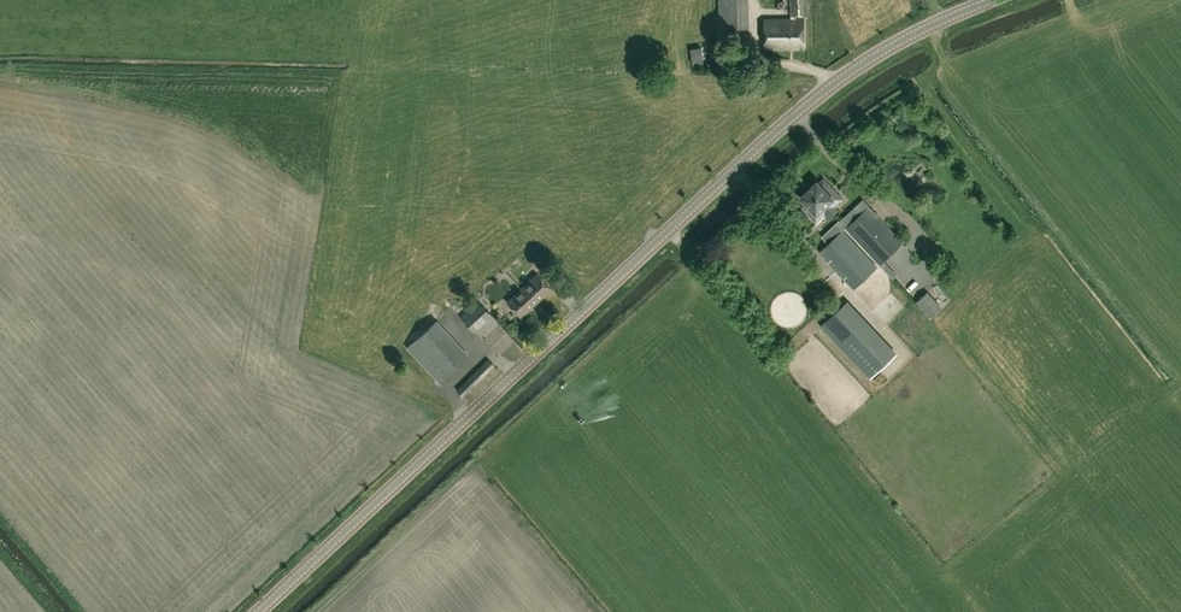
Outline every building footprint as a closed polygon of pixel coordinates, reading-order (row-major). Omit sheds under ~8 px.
[(747,26),(747,0),(720,0),(720,26),(747,26)] [(805,15),(809,14),(809,0),(792,0),(792,15),(796,14),(805,15)] [(805,17),(796,18),(796,14),(792,15),(792,19),(766,19),(766,48),(806,48),(805,17)] [(916,177),(920,185),(928,180),(924,173),(916,177)] [(809,188),(834,214),(838,210),(834,206),(843,198),(824,178),(819,182),(818,181),(809,188)] [(829,219),(834,214),(809,188),(801,196),(809,205),(804,209),(817,222),(825,214),(829,219)] [(880,264),(903,243),(863,201),(841,222),(846,227),(880,264)] [(854,289),(877,268),(842,230),(819,252),(854,289)] [(535,303),(551,288),(538,274),(525,286),(521,282),(518,284),(522,289),(535,303)] [(522,289),(508,302),(522,316),(535,303),(522,289)] [(870,378),(898,352),(849,300),(821,325),(870,378)] [(475,331),(493,314),(479,301),(462,317),(475,331)] [(565,320),(576,314),(573,310),(563,316),(565,320)] [(439,383),(466,358),(433,323),(406,348),(439,383)] [(464,396),(495,365),(488,359),(458,390),(464,396)]
